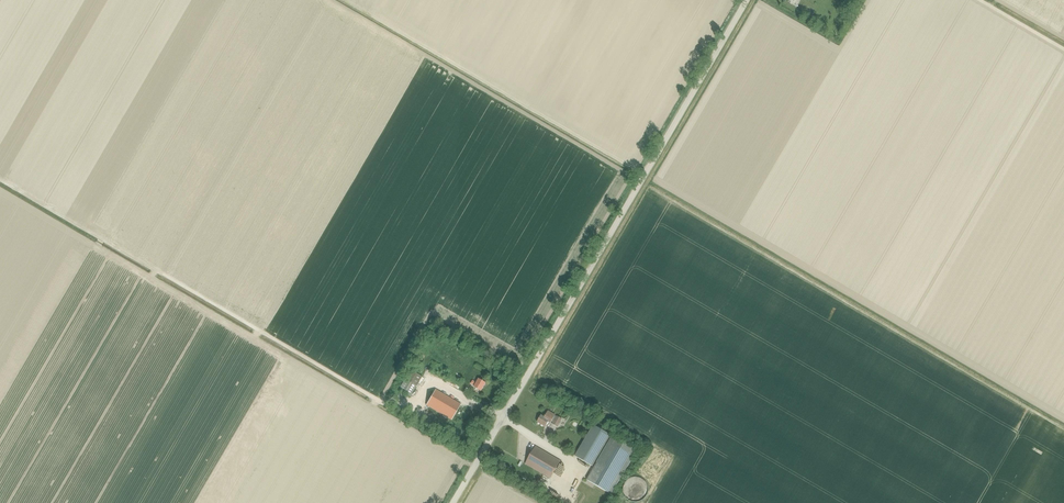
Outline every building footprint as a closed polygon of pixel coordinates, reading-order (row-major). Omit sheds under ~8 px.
[(419,365),(425,355),(420,352),(414,362),(419,365)] [(410,396),(421,377),(410,370),(399,389),(410,396)] [(481,391),(486,383),(479,379),(476,383),(472,380),(470,383),(474,386),(474,387),(481,391)] [(451,420),(460,404),(435,390),(426,405),(451,420)] [(537,422),(545,427),(548,421),(550,423),(551,421),(553,422),(552,424),(557,426),(561,419),(557,416),(556,416),(554,415),(555,415),(548,411),(544,417),(541,415),(537,422)] [(593,424),(575,456),(592,466),(610,434),(602,429),(603,427),(599,424),(597,427),(593,424)] [(636,450),(611,436),(586,479),(611,493),(636,450)] [(535,446),(525,463),(550,478),(560,461),(535,446)] [(638,477),(635,476),(632,477),(630,478),(627,480),(625,482),(624,484),(623,487),(623,490),(623,493),(625,496),(627,498),(629,500),(632,501),(635,502),(638,501),(641,500),(644,499),(646,496),(647,494),(648,491),(648,487),(647,484),(646,482),(643,479),(641,478),(638,477)]
